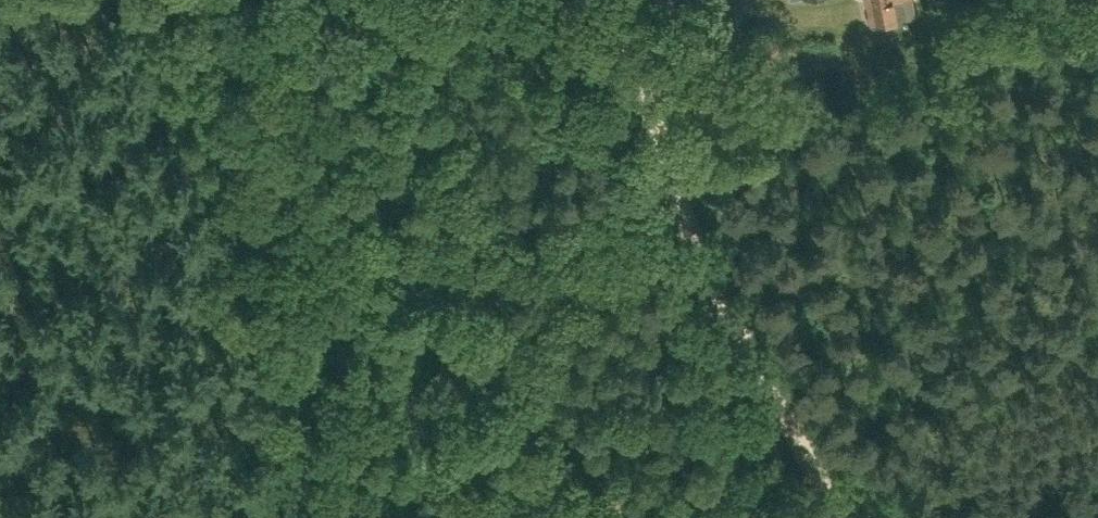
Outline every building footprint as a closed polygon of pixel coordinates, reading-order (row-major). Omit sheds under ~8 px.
[(914,0),(865,0),(866,4),(871,26),(918,16),(914,0)]
